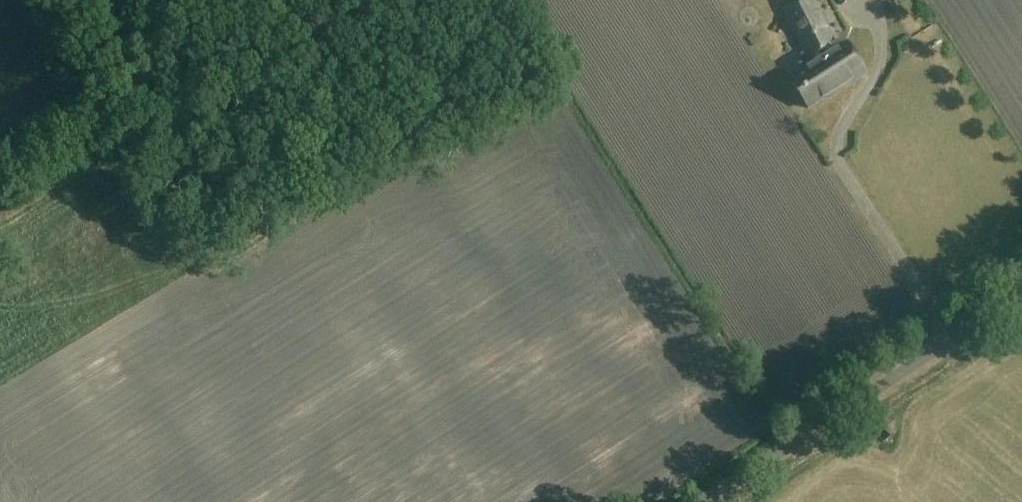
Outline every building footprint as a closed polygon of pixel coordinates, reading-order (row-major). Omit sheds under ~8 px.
[(808,59),(836,45),(833,39),(814,0),(801,0),(783,9),(807,56),(808,59)] [(808,59),(807,56),(802,59),(808,68),(790,80),(808,109),(829,96),(830,98),(867,74),(841,33),(833,39),(836,45),(808,59)]
